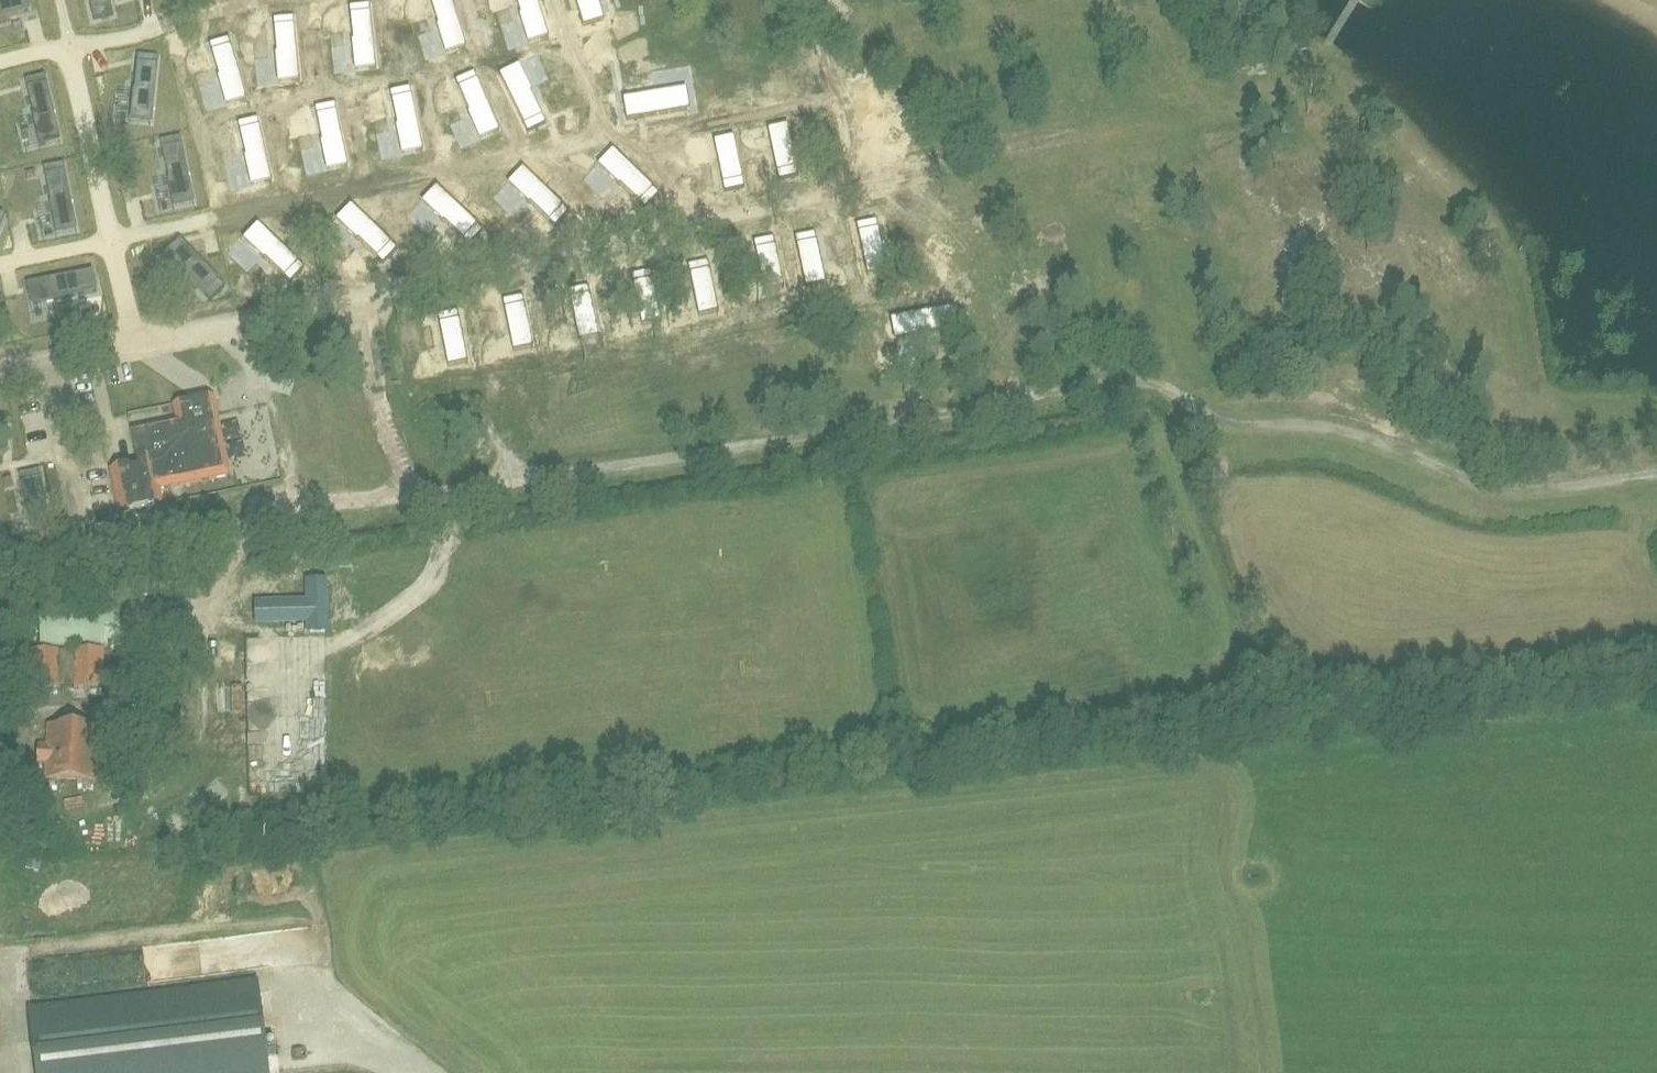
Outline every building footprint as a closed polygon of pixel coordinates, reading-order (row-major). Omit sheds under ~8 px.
[(30,12),(27,0),(0,0),(0,20),(30,12)] [(94,21),(113,16),(109,0),(88,0),(94,21)] [(446,53),(466,47),(451,0),(430,0),(446,53)] [(529,43),(548,37),(537,0),(515,0),(529,43)] [(583,28),(604,22),(597,0),(574,0),(583,28)] [(370,6),(349,8),(356,70),(376,68),(370,6)] [(294,18),(273,20),(279,83),(300,81),(294,18)] [(21,24),(11,27),(14,34),(23,32),(21,24)] [(229,39),(209,45),(227,105),(246,100),(229,39)] [(152,121),(158,58),(138,56),(134,90),(133,90),(130,118),(152,121)] [(518,69),(500,78),(527,134),(546,125),(518,69)] [(474,74),(455,82),(480,139),(499,131),(474,74)] [(45,77),(25,81),(33,116),(32,117),(38,144),(59,139),(45,77)] [(410,89),(390,93),(403,155),(423,150),(410,89)] [(683,90),(622,100),(626,122),(687,112),(683,90)] [(335,105),(315,109),(327,171),(348,166),(335,105)] [(258,120),(238,125),(252,186),(272,181),(258,120)] [(790,136),(769,140),(778,181),(798,176),(790,136)] [(172,205),(194,201),(180,138),(160,143),(168,180),(167,181),(172,205)] [(736,147),(716,151),(724,192),(744,188),(736,147)] [(614,151),(600,166),(645,210),(659,195),(614,151)] [(64,165),(43,169),(50,204),(49,204),(55,232),(76,227),(64,165)] [(524,170),(510,185),(555,228),(569,213),(524,170)] [(34,171),(25,173),(27,181),(36,180),(34,171)] [(438,188),(424,203),(469,247),(483,232),(438,188)] [(352,207),(338,221),(383,265),(397,250),(352,207)] [(876,221),(856,225),(865,266),(885,262),(876,221)] [(259,226),(245,241),(290,284),(304,269),(259,226)] [(815,233),(795,238),(803,278),(823,274),(815,233)] [(774,238),(753,242),(762,283),(782,279),(774,238)] [(187,277),(210,302),(225,288),(182,242),(166,257),(186,278),(187,277)] [(708,262),(688,266),(696,307),(716,303),(708,262)] [(651,271),(631,275),(639,316),(659,312),(651,271)] [(93,272),(29,284),(33,306),(97,293),(93,272)] [(588,287),(568,291),(577,332),(597,328),(588,287)] [(523,297),(503,301),(511,342),(531,338),(523,297)] [(951,308),(890,320),(895,342),(955,329),(951,308)] [(458,312),(437,316),(446,357),(466,353),(458,312)] [(129,461),(110,465),(119,514),(165,506),(162,490),(190,485),(232,477),(213,380),(171,388),(174,404),(120,414),(129,461)] [(28,517),(48,513),(39,472),(19,476),(28,517)] [(3,481),(5,490),(14,487),(11,479),(3,481)] [(281,628),(278,572),(261,573),(265,629),(281,628)] [(106,686),(104,649),(28,651),(29,688),(106,686)] [(44,778),(93,780),(95,727),(47,725),(46,749),(37,749),(37,763),(45,763),(44,778)] [(256,984),(29,1012),(29,1016),(30,1016),(37,1072),(267,1072),(256,984)]
